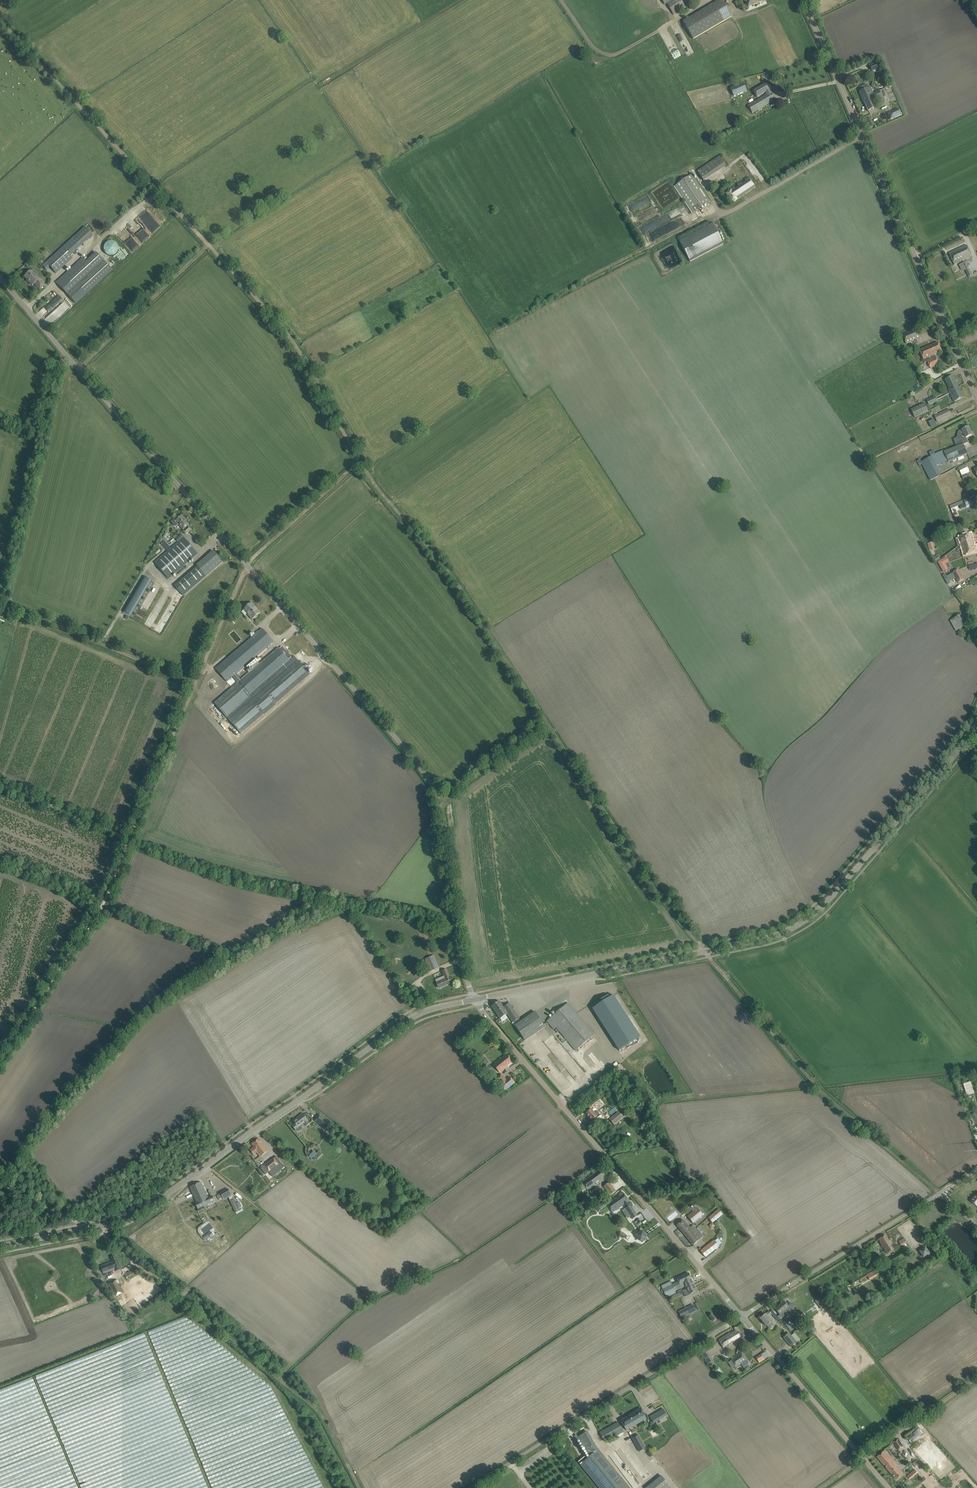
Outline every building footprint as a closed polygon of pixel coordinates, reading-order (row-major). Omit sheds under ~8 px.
[(665,5),(667,3),(674,15),(678,12),(699,0),(662,0),(665,5)] [(722,0),(719,0),(683,21),(694,39),(731,17),(722,0)] [(872,72),(878,69),(877,70),(881,71),(879,65),(877,66),(876,63),(869,66),(872,72)] [(732,89),(735,96),(745,91),(741,84),(732,89)] [(753,113),(771,102),(775,100),(766,84),(754,91),(757,97),(765,92),(767,95),(748,105),(753,113)] [(861,98),(873,92),(870,87),(868,88),(866,84),(858,88),(860,91),(859,92),(861,98)] [(868,111),(872,109),(875,108),(873,101),(882,97),(879,90),(873,93),(873,92),(861,98),(864,103),(868,111)] [(887,113),(890,120),(901,115),(898,108),(887,113)] [(721,156),(697,170),(704,181),(727,167),(721,156)] [(675,186),(690,209),(693,213),(710,202),(692,174),(675,186)] [(725,193),(732,203),(737,199),(755,187),(749,177),(745,180),(746,182),(743,184),(742,184),(741,182),(737,185),(739,187),(735,189),(734,187),(730,190),(725,193)] [(646,211),(648,217),(657,214),(654,207),(646,211)] [(724,244),(713,223),(679,241),(690,261),(724,244)] [(73,238),(42,266),(46,270),(50,266),(56,273),(72,258),(70,255),(80,246),(73,238)] [(116,243),(114,242),(112,241),(110,241),(108,242),(106,243),(105,244),(104,245),(104,247),(104,249),(104,251),(105,253),(107,254),(108,255),(110,256),(112,256),(114,255),(115,254),(117,253),(118,251),(118,249),(118,247),(118,246),(117,244),(116,243)] [(955,264),(959,262),(972,256),(967,245),(950,253),(955,264)] [(72,268),(56,282),(76,304),(113,270),(96,252),(86,261),(83,258),(75,264),(74,263),(71,266),(72,268)] [(972,275),(966,262),(962,263),(968,277),(972,275)] [(31,271),(24,276),(32,285),(34,283),(40,289),(45,285),(39,278),(38,279),(31,271)] [(45,306),(48,310),(61,299),(57,295),(45,306)] [(64,303),(54,312),(59,318),(69,308),(64,303)] [(920,338),(916,328),(902,334),(906,344),(920,338)] [(933,345),(920,351),(924,360),(925,363),(928,362),(930,368),(935,366),(939,364),(935,355),(942,352),(938,343),(933,345)] [(954,390),(959,387),(953,376),(946,380),(950,389),(949,390),(950,393),(954,391),(954,390)] [(954,402),(959,400),(963,397),(959,387),(954,390),(954,391),(950,393),(954,402)] [(930,405),(937,402),(935,397),(927,400),(930,405)] [(928,411),(925,403),(911,410),(915,417),(928,411)] [(949,409),(935,416),(937,422),(952,414),(949,409)] [(934,419),(928,422),(931,427),(937,425),(934,419)] [(959,441),(955,442),(957,447),(963,444),(963,445),(968,443),(966,438),(972,435),(969,427),(962,430),(964,434),(957,437),(959,441)] [(945,453),(944,454),(945,456),(946,456),(948,462),(967,454),(963,445),(963,444),(957,447),(944,452),(945,453)] [(966,464),(958,467),(958,468),(957,469),(958,471),(959,470),(962,475),(970,472),(966,464)] [(950,506),(952,512),(966,506),(967,507),(973,504),(970,497),(950,506)] [(182,515),(177,519),(176,518),(171,522),(172,523),(174,526),(176,526),(178,524),(184,531),(183,531),(186,534),(191,529),(189,526),(188,527),(188,526),(189,525),(185,520),(186,519),(182,515)] [(959,537),(955,538),(958,546),(961,545),(969,543),(970,546),(972,545),(972,546),(974,545),(972,536),(976,535),(975,533),(971,534),(959,537)] [(176,540),(178,542),(155,563),(169,579),(198,554),(184,538),(181,535),(176,540)] [(969,543),(961,545),(964,555),(971,553),(976,552),(974,545),(972,546),(972,545),(970,546),(969,543)] [(197,565),(198,567),(175,586),(183,596),(223,562),(213,551),(197,565)] [(946,557),(937,562),(943,572),(951,568),(946,557)] [(964,579),(959,569),(953,573),(958,583),(964,579)] [(144,576),(123,612),(132,617),(152,581),(144,576)] [(164,592),(155,609),(159,611),(158,613),(162,615),(173,597),(164,592)] [(252,603),(241,612),(244,616),(247,613),(252,619),(260,613),(252,603)] [(950,621),(956,631),(967,625),(961,615),(950,621)] [(262,628),(215,668),(227,682),(232,677),(236,673),(273,641),(262,628)] [(236,673),(232,677),(237,683),(215,703),(225,715),(241,734),(310,675),(294,656),(289,660),(289,659),(291,657),(284,648),(281,650),(278,648),(242,679),(236,673)] [(425,959),(430,971),(439,968),(434,956),(425,959)] [(444,976),(435,980),(437,984),(436,985),(437,987),(438,987),(438,988),(443,986),(453,982),(451,977),(450,978),(446,970),(442,971),(444,976)] [(595,1004),(591,1007),(618,1048),(639,1035),(612,993),(609,995),(607,993),(593,1002),(595,1004)] [(499,1001),(492,1006),(500,1018),(507,1014),(513,1022),(514,1022),(515,1025),(520,1021),(519,1019),(519,1018),(509,1003),(503,1007),(499,1001)] [(547,1021),(550,1025),(554,1029),(556,1028),(575,1050),(594,1034),(572,1007),(568,1003),(547,1021)] [(515,1025),(525,1040),(545,1027),(543,1025),(534,1012),(520,1021),(515,1025)] [(500,1073),(504,1069),(508,1066),(507,1065),(512,1061),(507,1055),(505,1057),(504,1056),(494,1065),(500,1073)] [(501,1074),(495,1079),(505,1091),(514,1083),(510,1077),(506,1080),(501,1074)] [(969,1093),(975,1091),(972,1081),(966,1082),(969,1093)] [(612,1098),(619,1093),(619,1092),(621,1091),(619,1088),(610,1095),(612,1098)] [(597,1109),(609,1103),(605,1096),(594,1102),(597,1109)] [(591,1109),(586,1113),(592,1121),(597,1116),(597,1115),(599,1114),(596,1110),(597,1110),(595,1107),(592,1109),(591,1109)] [(618,1112),(610,1119),(614,1125),(616,1123),(623,1118),(619,1113),(618,1112)] [(307,1120),(306,1118),(303,1114),(302,1114),(300,1116),(293,1121),(295,1124),(292,1126),(297,1132),(299,1132),(302,1129),(302,1127),(301,1125),(304,1123),(306,1126),(309,1124),(307,1120)] [(320,1115),(315,1120),(324,1128),(329,1123),(320,1115)] [(259,1139),(252,1144),(254,1147),(250,1150),(254,1155),(257,1152),(260,1157),(268,1151),(259,1139)] [(314,1157),(317,1159),(317,1160),(322,1155),(319,1152),(314,1157)] [(261,1168),(261,1169),(266,1175),(269,1172),(272,1177),(282,1169),(284,1167),(277,1157),(276,1156),(261,1168)] [(598,1170),(581,1182),(583,1184),(586,1189),(587,1190),(590,1188),(591,1190),(605,1179),(609,1176),(603,1167),(598,1170)] [(208,1198),(201,1182),(190,1187),(197,1203),(195,1203),(198,1209),(215,1201),(212,1196),(208,1198)] [(609,1182),(604,1186),(608,1192),(609,1195),(615,1192),(609,1182)] [(615,1198),(606,1204),(612,1213),(624,1205),(626,1208),(625,1208),(632,1219),(637,1216),(630,1205),(629,1205),(627,1202),(629,1201),(623,1192),(619,1195),(620,1197),(616,1199),(615,1198)] [(232,1195),(221,1200),(224,1206),(235,1201),(232,1195)] [(697,1208),(688,1216),(693,1223),(703,1215),(697,1208)] [(189,1228),(197,1224),(190,1209),(182,1213),(189,1228)] [(719,1209),(708,1218),(713,1223),(723,1214),(719,1209)] [(683,1220),(677,1225),(683,1233),(686,1231),(687,1232),(689,1231),(690,1232),(692,1230),(693,1232),(696,1229),(693,1225),(690,1228),(683,1220)] [(686,1231),(683,1233),(693,1245),(700,1239),(703,1237),(700,1234),(703,1231),(700,1227),(697,1230),(696,1229),(693,1232),(692,1230),(690,1232),(689,1231),(687,1232),(686,1231)] [(638,1228),(634,1230),(635,1232),(634,1233),(638,1238),(639,1238),(640,1239),(644,1237),(643,1235),(644,1235),(640,1229),(639,1229),(638,1228)] [(211,1232),(202,1238),(204,1241),(210,1237),(211,1238),(214,1236),(211,1232)] [(880,1242),(883,1247),(887,1254),(895,1249),(890,1240),(889,1241),(885,1235),(879,1239),(880,1242)] [(705,1257),(709,1254),(719,1246),(714,1240),(700,1251),(705,1257)] [(160,1245),(157,1241),(148,1247),(152,1251),(160,1245)] [(926,1248),(920,1252),(924,1257),(929,1253),(926,1248)] [(888,1260),(893,1268),(906,1260),(902,1252),(888,1260)] [(100,1266),(104,1274),(115,1270),(116,1272),(121,1269),(116,1255),(111,1257),(112,1261),(100,1266)] [(133,1276),(138,1272),(135,1268),(130,1272),(129,1271),(124,1275),(127,1278),(129,1276),(129,1277),(132,1275),(133,1276)] [(847,1287),(850,1292),(870,1281),(869,1281),(877,1276),(874,1271),(847,1287)] [(686,1289),(694,1285),(689,1273),(677,1279),(679,1283),(678,1284),(678,1282),(672,1285),(675,1291),(684,1287),(686,1289)] [(115,1297),(123,1292),(117,1280),(108,1285),(115,1297)] [(672,1285),(662,1289),(666,1298),(676,1293),(675,1291),(672,1285)] [(697,1291),(694,1285),(686,1289),(682,1290),(685,1297),(689,1295),(697,1291)] [(813,1300),(821,1309),(826,1305),(819,1297),(817,1300),(815,1298),(813,1300)] [(774,1309),(777,1313),(779,1315),(777,1317),(779,1320),(782,1317),(780,1315),(789,1307),(784,1301),(774,1309)] [(678,1312),(681,1318),(696,1311),(693,1305),(678,1312)] [(841,1310),(846,1317),(850,1315),(847,1311),(846,1312),(844,1309),(841,1310)] [(766,1314),(760,1319),(766,1326),(767,1325),(770,1329),(774,1326),(771,1322),(772,1321),(768,1317),(771,1314),(772,1314),(770,1312),(769,1311),(766,1314)] [(793,1328),(786,1320),(783,1322),(790,1330),(793,1328)] [(741,1339),(742,1338),(746,1336),(739,1325),(734,1328),(736,1330),(741,1339)] [(741,1339),(736,1330),(730,1334),(730,1333),(718,1340),(724,1348),(740,1338),(741,1339)] [(783,1338),(791,1347),(797,1342),(789,1333),(783,1338)] [(700,1352),(705,1359),(708,1364),(713,1361),(710,1355),(708,1353),(713,1349),(713,1348),(715,1347),(713,1344),(700,1352)] [(736,1367),(746,1361),(741,1353),(731,1360),(736,1367)] [(764,1360),(761,1355),(757,1357),(756,1358),(759,1363),(760,1362),(764,1360)] [(631,1414),(621,1420),(626,1430),(646,1419),(640,1408),(631,1414)] [(650,1417),(654,1423),(667,1415),(663,1409),(650,1417)] [(618,1422),(600,1432),(605,1442),(623,1432),(618,1422)] [(907,1438),(911,1443),(923,1433),(919,1429),(907,1438)] [(578,1437),(588,1455),(592,1453),(594,1455),(580,1466),(599,1487),(630,1487),(597,1450),(587,1432),(578,1437)] [(636,1435),(631,1438),(639,1452),(646,1448),(639,1437),(638,1434),(636,1435)] [(894,1443),(897,1447),(899,1450),(903,1447),(898,1439),(894,1443)] [(897,1480),(903,1474),(898,1468),(899,1467),(885,1450),(877,1457),(897,1480)] [(904,1462),(908,1459),(902,1452),(899,1454),(904,1462)] [(913,1463),(918,1468),(923,1463),(918,1459),(913,1463)] [(910,1480),(918,1474),(915,1470),(907,1476),(910,1480)] [(672,1487),(662,1475),(646,1487),(671,1487),(672,1487)]
